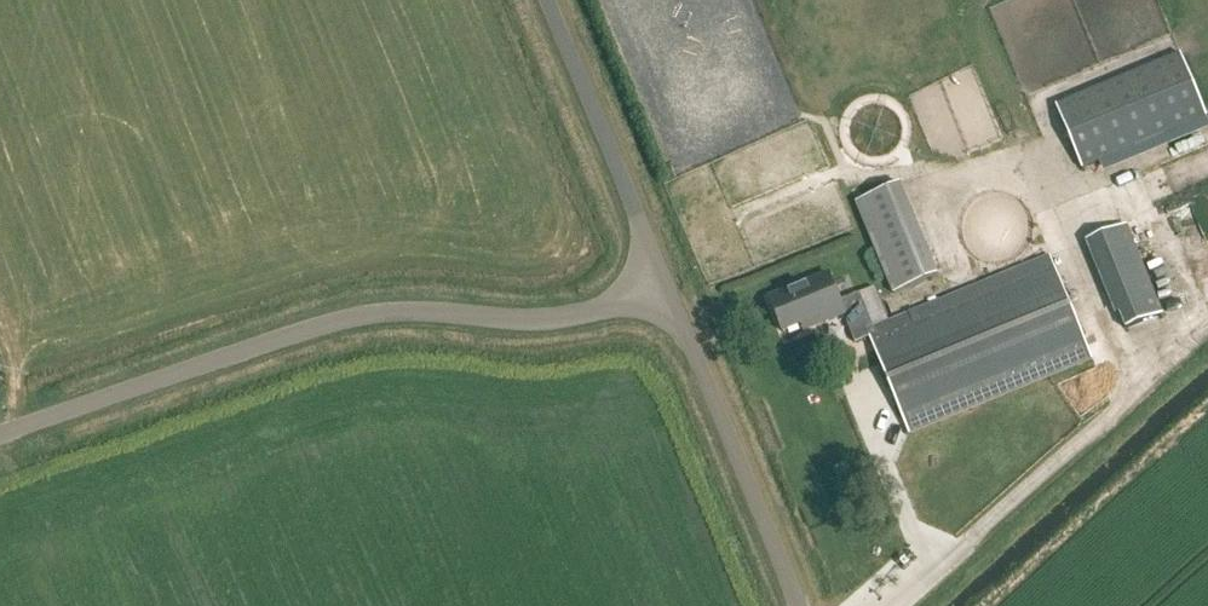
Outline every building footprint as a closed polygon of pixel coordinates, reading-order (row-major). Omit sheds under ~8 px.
[(1056,106),(1082,171),(1207,119),(1179,53),(1056,106)] [(857,206),(894,298),(937,280),(901,188),(857,206)] [(962,265),(983,255),(968,223),(947,232),(962,265)] [(1127,225),(1089,241),(1126,331),(1164,315),(1127,225)] [(1092,360),(1050,259),(875,331),(862,297),(839,307),(827,278),(770,302),(783,335),(818,321),(821,326),(844,317),(856,344),(870,339),(910,435),(1092,360)] [(875,288),(861,294),(874,327),(888,321),(875,288)]
